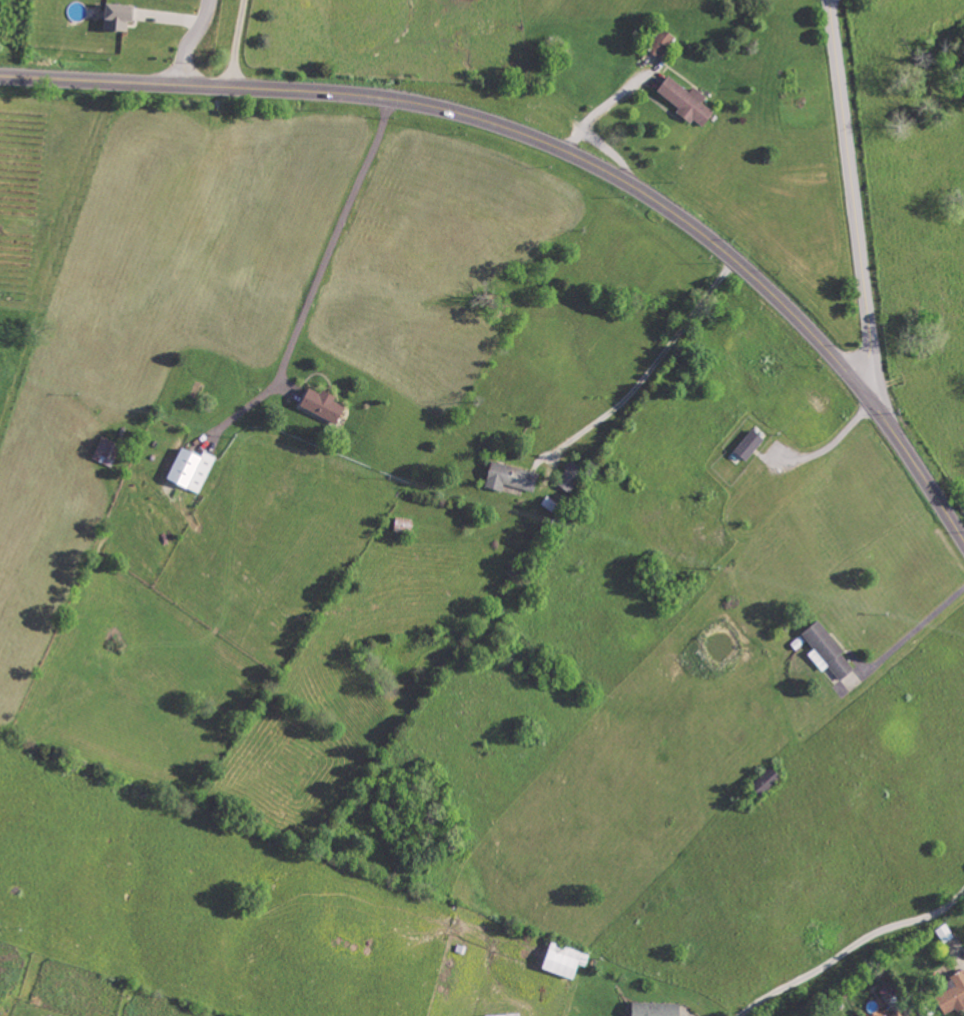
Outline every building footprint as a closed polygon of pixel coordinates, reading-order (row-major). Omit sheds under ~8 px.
[(129,20),(135,21),(136,4),(108,3),(107,30),(129,30),(129,20)] [(660,57),(677,36),(665,27),(648,48),(660,57)] [(716,111),(703,101),(707,95),(695,86),(691,91),(670,75),(659,90),(681,106),(678,109),(703,128),(716,111)] [(335,400),(336,397),(311,386),(302,406),(339,423),(347,405),(335,400)] [(747,460),(765,437),(753,428),(735,450),(747,460)] [(122,444),(102,435),(92,458),(112,467),(122,444)] [(217,456),(205,451),(203,455),(183,446),(168,478),(200,493),(217,456)] [(557,484),(570,493),(586,469),(573,460),(557,484)] [(486,486),(504,490),(506,484),(536,490),(540,472),(492,461),(486,486)] [(804,631),(816,648),(810,652),(822,669),(830,663),(841,679),(856,668),(820,619),(804,631)] [(591,954),(554,941),(544,967),(575,978),(581,963),(587,966),(591,954)] [(953,975),(958,986),(938,995),(945,1013),(959,1007),(960,1009),(963,1008),(963,970),(953,975)] [(681,1002),(635,1001),(634,1015),(681,1015),(681,1002)]
